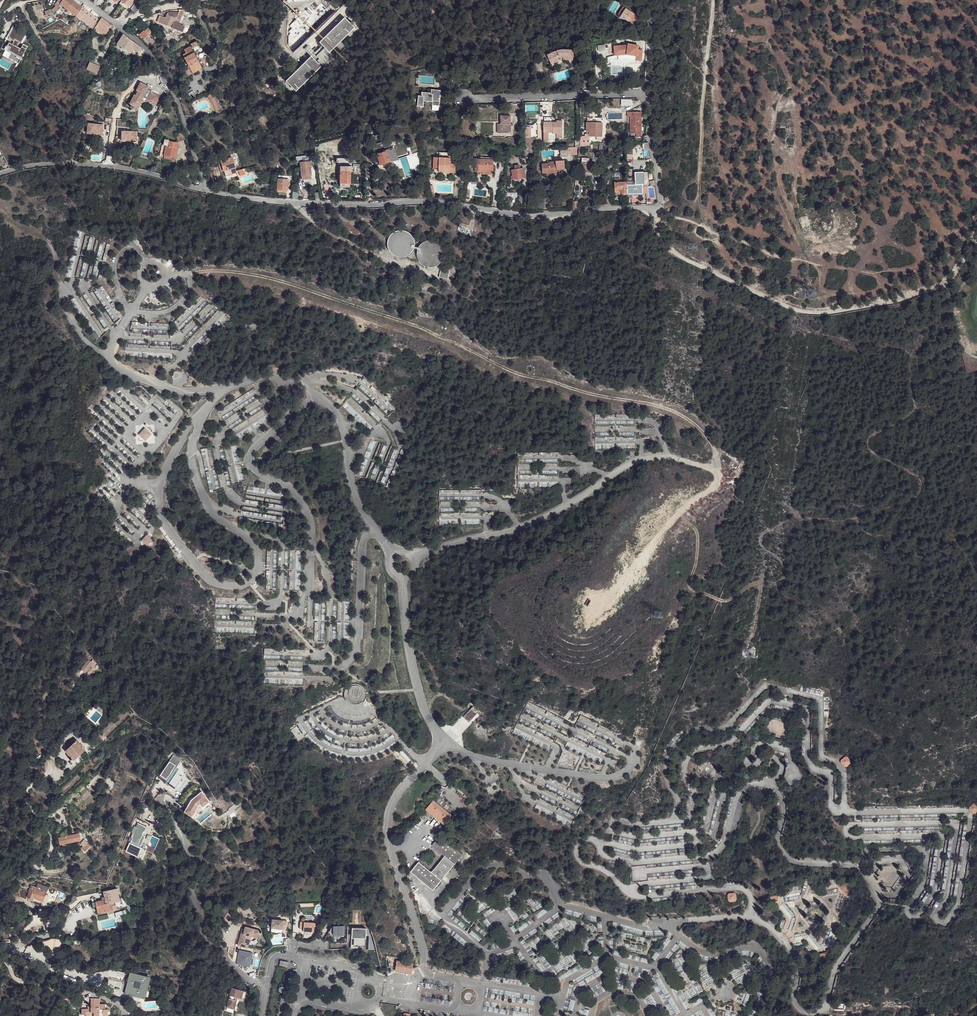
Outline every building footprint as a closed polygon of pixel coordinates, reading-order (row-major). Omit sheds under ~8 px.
[(60,4),(58,2),(56,4),(61,7),(59,10),(59,14),(64,7),(76,16),(82,8),(72,0),(63,0),(60,4)] [(136,4),(131,10),(135,13),(140,7),(136,4)] [(623,6),(618,15),(629,22),(629,23),(633,26),(636,20),(637,21),(640,17),(623,6)] [(82,8),(76,16),(92,28),(98,20),(82,8)] [(160,16),(158,21),(163,24),(182,32),(185,26),(179,24),(180,21),(175,19),(175,18),(177,19),(179,13),(168,12),(165,18),(160,16)] [(304,49),(311,56),(286,81),(296,91),(321,67),(324,70),(336,59),(329,53),(355,28),(356,29),(357,27),(351,21),(350,23),(344,17),(319,42),(322,45),(318,49),(316,47),(312,50),(308,46),(304,49)] [(111,25),(101,18),(97,23),(103,28),(104,26),(108,29),(111,25)] [(104,34),(108,29),(104,26),(103,28),(97,23),(95,27),(104,34)] [(27,37),(13,26),(0,51),(4,53),(3,56),(19,64),(28,46),(23,44),(27,37)] [(140,31),(136,35),(138,36),(139,35),(148,43),(149,41),(152,44),(154,41),(152,38),(151,39),(148,35),(151,32),(148,28),(144,32),(144,31),(142,33),(140,31)] [(141,48),(123,35),(117,44),(130,53),(133,48),(138,52),(141,48)] [(627,46),(614,46),(615,55),(627,54),(637,56),(636,59),(641,59),(643,50),(638,49),(639,46),(629,44),(628,46),(627,46)] [(189,66),(193,74),(202,69),(191,48),(190,46),(186,48),(185,47),(183,48),(186,53),(183,55),(189,66)] [(560,60),(559,58),(563,57),(563,60),(573,60),(574,50),(563,50),(557,51),(548,55),(551,64),(560,60)] [(91,62),(87,69),(98,74),(101,66),(91,62)] [(193,74),(189,66),(184,69),(188,76),(193,74)] [(153,90),(142,84),(138,93),(137,96),(134,101),(140,105),(144,98),(147,100),(147,101),(155,105),(160,97),(151,93),(153,90)] [(422,96),(419,96),(418,106),(423,107),(424,101),(433,102),(432,105),(440,106),(441,91),(432,90),(431,94),(430,94),(431,93),(422,92),(422,96)] [(207,93),(210,99),(212,99),(217,109),(221,108),(213,91),(207,93)] [(135,95),(131,104),(138,108),(140,105),(134,101),(137,96),(135,95)] [(539,102),(524,103),(525,119),(540,118),(539,102)] [(642,137),(641,112),(628,112),(628,117),(630,117),(631,134),(633,134),(633,137),(642,137)] [(501,124),(501,133),(511,133),(511,116),(501,116),(501,124)] [(154,120),(148,133),(152,135),(158,122),(156,122),(154,120)] [(544,122),(544,142),(549,142),(549,133),(553,133),(553,134),(557,134),(557,138),(562,138),(563,121),(557,121),(557,122),(553,122),(548,122),(544,122)] [(585,139),(590,139),(590,136),(597,136),(597,140),(602,140),(602,123),(587,123),(586,132),(589,132),(589,136),(585,136),(585,139)] [(104,126),(89,125),(88,135),(103,136),(104,126)] [(136,132),(121,131),(120,141),(135,142),(136,132)] [(537,138),(523,139),(523,149),(534,150),(537,149),(537,138)] [(370,156),(377,154),(380,165),(396,160),(389,139),(367,147),(370,156)] [(165,155),(176,158),(178,149),(177,148),(177,144),(173,143),(169,142),(168,145),(167,144),(167,146),(166,148),(165,155)] [(568,155),(577,154),(577,148),(567,148),(567,149),(561,149),(561,157),(568,157),(568,155)] [(440,158),(434,157),(434,168),(439,168),(439,170),(445,170),(445,168),(450,169),(451,164),(452,164),(453,153),(440,152),(440,158)] [(412,172),(422,169),(417,153),(400,158),(405,178),(413,176),(412,172)] [(221,161),(224,170),(226,177),(231,175),(231,174),(236,173),(232,157),(231,155),(226,156),(227,159),(221,161)] [(300,163),(302,176),(311,175),(310,168),(311,168),(310,155),(296,157),(297,163),(300,163)] [(481,159),(476,159),(475,172),(482,172),(482,174),(493,175),(494,158),(481,157),(481,159)] [(589,159),(582,158),(581,174),(595,175),(596,163),(589,162),(589,159)] [(549,163),(542,164),(543,173),(547,173),(547,176),(556,175),(555,168),(565,167),(565,160),(556,161),(556,162),(554,162),(553,161),(549,162),(549,163)] [(445,170),(439,170),(439,172),(455,173),(456,165),(452,164),(451,164),(450,169),(445,168),(445,170)] [(513,175),(511,176),(512,180),(526,178),(525,174),(524,168),(521,169),(520,165),(514,166),(515,168),(513,168),(513,170),(512,171),(513,175)] [(340,166),(340,183),(350,184),(351,166),(340,166)] [(633,182),(627,182),(627,194),(629,194),(632,194),(632,195),(632,197),(639,196),(638,194),(639,194),(643,194),(643,185),(644,184),(645,184),(648,183),(647,172),(635,173),(635,182),(635,185),(633,185),(633,182)] [(627,194),(627,182),(622,182),(620,182),(620,180),(620,178),(615,178),(615,193),(622,193),(622,194),(627,194)] [(278,179),(277,189),(287,190),(288,179),(278,179)] [(421,249),(420,253),(420,256),(420,259),(420,260),(421,262),(423,265),(426,268),(429,270),(433,270),(437,270),(440,269),(443,266),(446,264),(447,260),(448,256),(448,253),(446,249),(444,246),(441,244),(438,242),(434,242),(430,242),(427,244),(424,246),(421,249)] [(420,256),(420,253),(416,251),(411,256),(420,260),(420,259),(420,256)] [(177,380),(180,375),(175,371),(171,376),(177,380)] [(142,410),(146,405),(125,386),(122,388),(125,391),(123,393),(142,410)] [(369,391),(390,411),(394,407),(373,387),(369,391)] [(241,396),(221,409),(222,412),(225,410),(228,415),(242,405),(241,402),(244,400),(241,396)] [(344,405),(362,419),(365,416),(361,413),(364,409),(350,397),(344,405)] [(144,426),(138,434),(145,440),(151,433),(144,426)] [(232,464),(239,463),(236,445),(230,446),(232,464)] [(211,447),(201,448),(209,491),(218,489),(211,447)] [(359,475),(370,477),(373,461),(362,459),(359,475)] [(234,466),(236,482),(243,481),(240,465),(234,466)] [(373,479),(378,481),(383,470),(378,467),(373,479)] [(390,486),(394,472),(390,471),(386,484),(390,486)] [(147,545),(152,539),(146,533),(141,539),(147,545)] [(269,570),(265,570),(266,588),(269,587),(269,582),(275,582),(275,569),(269,569),(269,570)] [(315,621),(314,621),(314,640),(323,640),(324,612),(318,612),(318,601),(315,601),(315,621)] [(234,622),(234,621),(216,621),(216,632),(228,632),(228,628),(231,628),(231,624),(237,624),(237,627),(239,627),(239,622),(234,622)] [(96,663),(92,659),(91,660),(88,659),(81,669),(86,672),(92,663),(95,664),(96,663)] [(76,742),(67,750),(66,751),(74,760),(85,750),(77,741),(76,742)] [(66,750),(67,750),(76,742),(75,741),(74,741),(67,748),(66,748),(66,750)] [(840,760),(840,762),(844,766),(846,766),(850,762),(850,760),(846,756),(844,756),(840,760)] [(177,759),(162,778),(170,784),(182,770),(184,772),(172,786),(178,790),(193,772),(177,759)] [(193,799),(185,812),(192,817),(199,806),(201,805),(203,808),(210,802),(202,792),(193,799)] [(454,816),(437,801),(429,811),(447,825),(454,816)] [(973,803),(968,807),(968,809),(972,813),(974,813),(976,811),(976,806),(975,803),(973,803)] [(428,822),(422,817),(417,823),(423,828),(428,822)] [(138,819),(124,854),(141,861),(153,834),(153,825),(138,819)] [(73,835),(69,835),(62,837),(63,840),(63,843),(74,841),(73,835)] [(466,856),(443,837),(435,847),(448,857),(434,873),(422,863),(414,873),(435,891),(466,856)] [(90,843),(87,841),(82,847),(85,850),(90,845),(90,843)] [(848,890),(851,881),(842,883),(848,890)] [(836,884),(846,896),(848,890),(842,883),(836,884)] [(34,898),(43,901),(44,899),(45,899),(46,896),(45,895),(46,893),(48,888),(38,884),(36,889),(31,887),(29,892),(18,887),(16,893),(22,895),(21,897),(27,900),(28,897),(33,899),(34,898)] [(120,899),(119,896),(117,887),(103,890),(104,896),(105,898),(103,899),(96,900),(95,900),(96,905),(98,911),(113,908),(111,901),(120,899)] [(820,888),(815,893),(820,898),(825,893),(820,888)] [(727,900),(729,901),(734,900),(736,899),(735,893),(733,892),(728,893),(727,894),(727,900)] [(775,904),(778,894),(767,895),(775,904)] [(123,902),(121,896),(119,896),(120,899),(111,901),(113,908),(121,906),(121,902),(123,902)] [(784,926),(782,931),(791,934),(790,930),(794,930),(796,925),(796,921),(797,918),(796,914),(795,917),(792,915),(793,913),(797,913),(800,906),(795,904),(795,900),(796,897),(786,898),(783,904),(781,904),(784,906),(784,910),(791,913),(784,927),(784,926)] [(287,922),(272,921),(271,929),(282,930),(286,930),(287,922)] [(315,924),(300,923),(300,929),(304,930),(303,932),(314,933),(315,924)] [(240,934),(238,946),(248,948),(248,945),(250,936),(257,937),(259,930),(244,927),(243,929),(242,934),(240,934)] [(344,927),(332,927),(329,932),(333,935),(333,936),(344,937),(344,927)] [(366,928),(352,927),(351,948),(365,949),(366,928)] [(257,937),(250,936),(248,945),(255,946),(257,937)] [(253,953),(239,950),(236,964),(250,967),(253,953)] [(827,953),(817,955),(823,962),(827,953)] [(412,962),(396,959),(394,969),(410,971),(412,962)] [(736,983),(757,973),(752,961),(731,971),(736,983)] [(144,996),(148,978),(131,974),(129,981),(127,981),(125,992),(144,996)] [(124,994),(146,999),(150,979),(148,978),(144,996),(125,992),(124,994)] [(247,992),(232,988),(228,1008),(235,1010),(237,1001),(244,1003),(247,992)] [(110,1011),(109,1010),(109,1006),(100,1005),(100,999),(91,998),(90,1009),(81,1008),(81,1013),(87,1013),(87,1015),(110,1015),(110,1011)]
